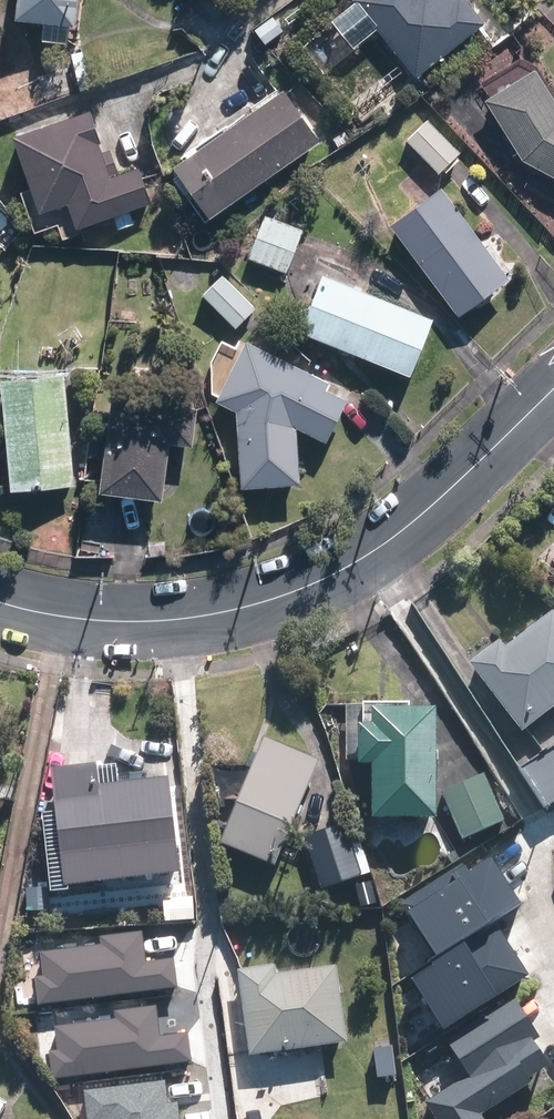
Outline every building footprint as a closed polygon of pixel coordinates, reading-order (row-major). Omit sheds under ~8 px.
[(18,15),(73,24),(76,0),(20,0),(18,15)] [(416,77),(486,24),(467,0),(356,0),(416,77)] [(523,156),(553,172),(553,90),(538,64),(487,96),(523,156)] [(290,85),(182,160),(218,212),(326,136),(290,85)] [(374,118),(364,103),(345,115),(355,130),(374,118)] [(83,116),(14,139),(38,213),(66,203),(75,228),(145,202),(134,171),(107,181),(83,116)] [(459,149),(428,117),(405,138),(438,170),(459,149)] [(508,273),(442,186),(392,223),(459,310),(508,273)] [(301,227),(265,214),(248,256),(286,269),(301,227)] [(255,305),(223,272),(202,293),(234,326),(255,305)] [(433,316),(323,273),(302,329),(411,372),(433,316)] [(329,379),(268,350),(237,413),(242,484),(301,481),(298,423),(328,438),(348,396),(326,385),(329,379)] [(72,481),(64,369),(0,374),(8,486),(72,481)] [(196,402),(113,393),(101,489),(163,495),(169,438),(191,441),(196,402)] [(235,427),(231,412),(216,417),(220,431),(235,427)] [(499,643),(470,666),(521,733),(553,708),(553,617),(552,614),(504,650),(499,643)] [(439,823),(439,796),(439,714),(408,713),(409,707),(363,707),(363,728),(359,728),(359,770),(375,770),(374,822),(439,823)] [(317,765),(263,742),(220,845),(274,868),(317,765)] [(518,771),(543,810),(553,803),(553,748),(518,771)] [(44,809),(53,888),(179,873),(168,779),(105,786),(102,760),(55,765),(60,807),(44,809)] [(482,778),(439,796),(459,844),(503,825),(482,778)] [(360,880),(342,826),(301,839),(319,894),(360,880)] [(402,902),(437,955),(494,919),(521,901),(492,856),(468,872),(462,863),(402,902)] [(529,973),(494,919),(437,955),(409,974),(443,1028),(529,973)] [(144,961),(141,932),(101,937),(102,944),(41,951),(44,977),(36,978),(39,1004),(176,988),(173,958),(144,961)] [(335,969),(276,977),(274,968),(237,973),(248,1058),(345,1045),(335,969)] [(514,998),(449,1040),(471,1074),(427,1102),(438,1118),(484,1118),(480,1114),(531,1081),(527,1076),(547,1063),(530,1036),(536,1032),(514,998)] [(160,1033),(157,1004),(117,1009),(118,1017),(57,1024),(60,1050),(52,1051),(55,1076),(192,1060),(189,1030),(160,1033)] [(84,1088),(88,1118),(178,1118),(176,1102),(167,1103),(164,1079),(84,1088)]
